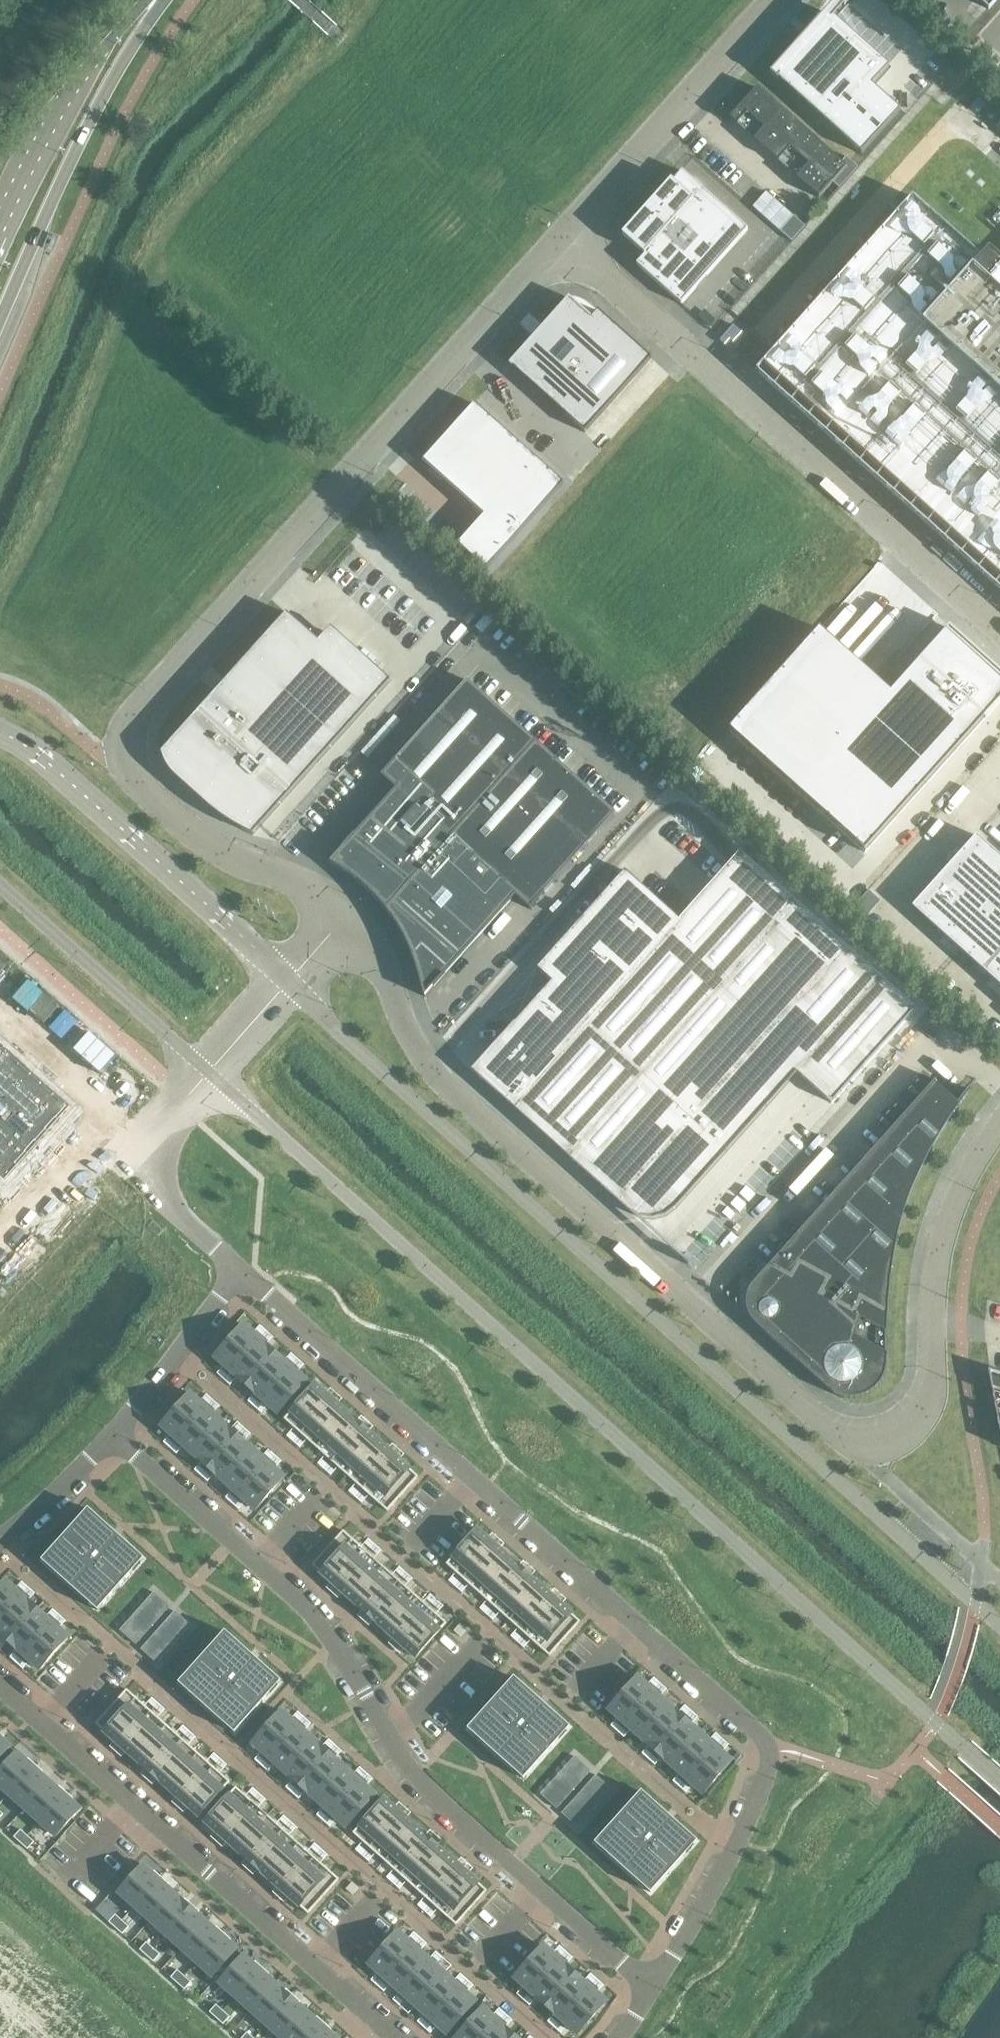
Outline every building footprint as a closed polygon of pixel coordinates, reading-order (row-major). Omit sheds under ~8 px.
[(836,15),(850,0),(824,0),(822,2),(836,15)] [(988,9),(996,0),(978,0),(988,9)] [(872,85),(889,67),(834,17),(830,14),(813,33),(808,39),(781,70),(776,66),(770,74),(777,80),(778,79),(861,154),(900,111),(872,85)] [(846,167),(757,88),(749,97),(750,98),(751,97),(755,101),(737,121),(787,166),(785,168),(819,198),(846,167)] [(681,304),(682,304),(748,229),(682,171),(625,235),(646,254),(636,264),(681,304)] [(768,188),(755,203),(793,238),(806,224),(768,188)] [(756,371),(999,590),(999,259),(989,249),(981,257),(912,196),(756,371)] [(585,433),(651,358),(598,310),(591,318),(569,298),(509,365),(585,433)] [(735,342),(744,331),(734,323),(721,339),(727,344),(731,339),(735,342)] [(474,403),(423,460),(483,515),(480,518),(465,535),(464,537),(457,544),(465,550),(486,569),(563,484),(474,403)] [(215,692),(162,752),(183,770),(176,778),(196,796),(206,804),(215,812),(225,819),(244,830),(252,834),(390,681),(344,640),(331,653),(286,613),(226,681),(215,692)] [(949,628),(936,643),(935,642),(919,660),(890,692),(820,628),(728,730),(865,852),(985,719),(999,702),(999,674),(949,628)] [(396,788),(329,863),(336,866),(345,872),(359,883),(376,899),(390,915),(398,926),(406,940),(414,959),(421,981),(424,996),(514,895),(530,909),(616,812),(467,680),(381,776),(396,788)] [(697,782),(690,791),(697,797),(704,788),(697,782)] [(912,907),(913,907),(999,986),(999,856),(977,836),(976,835),(912,907)] [(916,1009),(739,850),(679,918),(624,869),(536,968),(551,981),(486,1055),(483,1057),(482,1061),(480,1064),(480,1068),(480,1071),(481,1075),(483,1079),(485,1082),(487,1084),(628,1211),(640,1218),(653,1220),(665,1216),(676,1209),(797,1073),(832,1104),(916,1009)] [(70,1112),(0,1049),(0,1190),(70,1112)] [(938,1080),(935,1080),(754,1282),(748,1291),(746,1302),(748,1313),(751,1321),(762,1330),(831,1391),(835,1394),(848,1397),(862,1396),(873,1391),(881,1382),(885,1376),(887,1330),(890,1282),(896,1241),(906,1205),(915,1182),(932,1147),(950,1116),(970,1090),(969,1089),(958,1103),(935,1083),(938,1080)] [(245,1355),(259,1339),(243,1324),(229,1340),(245,1355)] [(260,1369),(275,1353),(259,1339),(245,1355),(260,1369)] [(231,1371),(245,1355),(229,1340),(214,1356),(231,1371)] [(276,1383),(290,1367),(275,1353),(260,1369),(276,1383)] [(260,1369),(245,1355),(231,1371),(246,1385),(260,1369)] [(307,1381),(290,1367),(276,1383),(292,1397),(307,1381)] [(262,1399),(276,1383),(260,1369),(246,1385),(262,1399)] [(989,1370),(999,1431),(999,1374),(989,1370)] [(278,1413),(292,1397),(276,1383),(262,1399),(278,1413)] [(300,1433),(331,1399),(315,1384),(284,1419),(300,1433)] [(206,1407),(190,1393),(175,1409),(191,1423),(206,1407)] [(316,1447),(347,1413),(331,1399),(300,1433),(316,1447)] [(207,1438),(221,1421),(206,1407),(191,1423),(207,1438)] [(191,1423),(175,1409),(161,1425),(177,1439),(191,1423)] [(331,1461),(362,1427),(347,1413),(316,1447),(331,1461)] [(237,1435),(221,1421),(207,1438),(223,1451),(237,1435)] [(193,1454),(207,1438),(191,1423),(177,1439),(193,1454)] [(347,1475),(378,1440),(362,1427),(331,1461),(347,1475)] [(238,1465),(252,1449),(237,1435),(223,1451),(238,1465)] [(208,1467),(223,1451),(207,1438),(193,1454),(208,1467)] [(363,1489),(393,1454),(378,1440),(347,1475),(363,1489)] [(254,1479),(268,1463),(252,1449),(238,1465),(254,1479)] [(224,1481),(238,1465),(223,1451),(208,1467),(224,1481)] [(405,1475),(410,1469),(393,1454),(363,1489),(379,1504),(384,1498),(389,1492),(394,1486),(400,1481),(405,1475)] [(270,1494),(284,1478),(268,1463),(254,1479),(270,1494)] [(254,1479),(238,1465),(224,1481),(239,1495),(254,1479)] [(413,1482),(418,1476),(410,1469),(405,1475),(413,1482)] [(408,1488),(413,1482),(405,1475),(400,1481),(408,1488)] [(270,1494),(254,1479),(239,1495),(255,1510),(270,1494)] [(408,1488),(400,1481),(394,1486),(403,1494),(408,1488)] [(403,1494),(394,1486),(389,1492),(398,1499),(403,1494)] [(398,1499),(389,1492),(384,1498),(392,1505),(398,1499)] [(392,1505),(384,1498),(379,1504),(387,1511),(392,1505)] [(88,1509),(42,1561),(98,1610),(144,1559),(88,1509)] [(462,1578),(493,1544),(477,1529),(446,1564),(462,1578)] [(346,1543),(351,1538),(343,1530),(338,1536),(346,1543)] [(346,1543),(338,1536),(333,1542),(341,1549),(346,1543)] [(337,1587),(368,1552),(351,1538),(346,1543),(341,1549),(336,1555),(331,1561),(326,1566),(320,1572),(337,1587)] [(341,1549),(333,1542),(327,1547),(336,1555),(341,1549)] [(478,1592),(509,1557),(493,1544),(462,1578),(478,1592)] [(336,1555),(327,1547),(322,1553),(331,1561),(336,1555)] [(352,1601),(383,1566),(368,1552),(337,1587),(352,1601)] [(331,1561),(322,1553),(317,1559),(326,1566),(331,1561)] [(493,1606),(524,1571),(509,1557),(478,1592),(493,1606)] [(326,1566),(317,1559),(312,1565),(320,1572),(326,1566)] [(368,1615),(399,1580),(383,1566),(352,1601),(368,1615)] [(509,1620),(540,1585),(524,1571),(493,1606),(509,1620)] [(0,1586),(0,1605),(7,1611),(21,1595),(5,1580),(0,1586)] [(384,1629),(415,1594),(399,1580),(368,1615),(384,1629)] [(524,1634),(555,1599),(540,1585),(509,1620),(524,1634)] [(162,1599),(154,1592),(148,1598),(156,1606),(162,1599)] [(399,1643),(430,1608),(415,1594),(384,1629),(399,1643)] [(37,1609),(21,1595),(7,1611),(22,1625),(37,1609)] [(156,1606),(148,1598),(142,1605),(150,1612),(156,1606)] [(170,1606),(162,1599),(156,1606),(164,1613),(170,1606)] [(571,1615),(572,1614),(555,1599),(524,1634),(541,1648),(546,1643),(551,1637),(556,1631),(561,1625),(567,1620),(571,1615)] [(150,1612),(142,1605),(137,1611),(145,1618),(150,1612)] [(164,1613),(156,1606),(150,1612),(158,1619),(164,1613)] [(415,1657),(446,1623),(430,1608),(399,1643),(415,1657)] [(52,1623),(37,1609),(22,1625),(38,1639),(52,1623)] [(0,1618),(0,1634),(8,1641),(22,1625),(7,1611),(0,1618)] [(145,1618),(137,1611),(131,1617),(139,1625),(145,1618)] [(183,1618),(175,1611),(169,1617),(177,1624),(183,1618)] [(158,1619),(150,1612),(145,1618),(153,1625),(158,1619)] [(580,1621),(572,1614),(571,1615),(567,1620),(575,1627),(580,1621)] [(139,1625),(131,1617),(126,1624),(134,1631),(139,1625)] [(177,1624),(169,1617),(164,1624),(172,1631),(177,1624)] [(153,1625),(145,1618),(139,1625),(147,1632),(153,1625)] [(191,1625),(183,1618),(177,1624),(185,1631),(191,1625)] [(575,1627),(567,1620),(561,1625),(570,1633),(575,1627)] [(38,1639),(54,1653),(68,1637),(52,1623),(38,1639)] [(128,1637),(134,1631),(126,1624),(120,1630),(128,1637)] [(172,1631),(164,1624),(158,1630),(166,1637),(172,1631)] [(185,1631),(177,1624),(172,1631),(179,1638),(185,1631)] [(22,1625),(8,1641),(23,1655),(38,1639),(22,1625)] [(147,1632),(139,1625),(134,1631),(142,1638),(147,1632)] [(570,1633),(561,1625),(556,1631),(565,1639),(570,1633)] [(166,1637),(158,1630),(152,1636),(160,1643),(166,1637)] [(134,1631),(128,1637),(136,1644),(142,1638),(134,1631)] [(179,1638),(172,1631),(166,1637),(174,1644),(179,1638)] [(565,1639),(556,1631),(551,1637),(560,1644),(565,1639)] [(234,1733),(280,1681),(225,1632),(179,1683),(234,1733)] [(160,1643),(152,1636),(147,1642),(155,1650),(160,1643)] [(174,1644),(166,1637),(160,1643),(168,1650),(174,1644)] [(560,1644),(551,1637),(546,1643),(554,1650),(560,1644)] [(38,1639),(23,1655),(40,1669),(54,1653),(38,1639)] [(155,1650),(147,1642),(141,1649),(149,1656),(155,1650)] [(168,1650),(160,1643),(155,1650),(163,1657),(168,1650)] [(554,1650),(546,1643),(541,1648),(549,1656),(554,1650)] [(163,1657),(155,1650),(149,1656),(157,1663),(163,1657)] [(639,1707),(653,1691),(637,1676),(623,1692),(639,1707)] [(514,1678),(468,1729),(523,1778),(569,1727),(514,1678)] [(130,1702),(135,1696),(127,1689),(121,1695),(130,1702)] [(654,1721),(669,1705),(653,1691),(639,1707),(654,1721)] [(624,1723),(639,1707),(623,1692),(608,1709),(624,1723)] [(130,1702),(121,1695),(116,1701),(125,1708),(130,1702)] [(109,1725),(104,1731),(120,1746),(151,1711),(135,1696),(130,1702),(125,1708),(119,1714),(114,1720),(109,1725)] [(125,1708),(116,1701),(111,1706),(119,1714),(125,1708)] [(670,1735),(684,1719),(669,1705),(654,1721),(670,1735)] [(119,1714),(111,1706),(106,1712),(114,1720),(119,1714)] [(654,1721),(639,1707),(624,1723),(640,1737),(654,1721)] [(297,1725),(281,1710),(266,1726),(283,1741),(297,1725)] [(151,1711),(120,1746),(136,1760),(167,1725),(151,1711)] [(114,1720),(106,1712),(101,1718),(109,1725),(114,1720)] [(109,1725),(101,1718),(96,1724),(104,1731),(109,1725)] [(700,1733),(684,1719),(670,1735),(686,1749),(700,1733)] [(655,1751),(670,1735),(654,1721),(640,1737),(655,1751)] [(167,1725),(136,1760),(151,1773),(182,1739),(167,1725)] [(312,1739),(297,1725),(283,1741),(298,1755),(312,1739)] [(268,1757),(283,1741),(266,1726),(252,1743),(268,1757)] [(715,1746),(700,1733),(686,1749),(701,1763),(715,1746)] [(671,1765),(686,1749),(670,1735),(655,1751),(671,1765)] [(0,1738),(0,1758),(10,1747),(0,1738)] [(182,1739),(151,1773),(167,1787),(198,1753),(182,1739)] [(328,1753),(312,1739),(298,1755),(314,1769),(328,1753)] [(284,1771),(298,1755),(283,1741),(268,1757),(284,1771)] [(731,1761),(715,1746),(701,1763),(717,1777),(731,1761)] [(686,1779),(701,1763),(686,1749),(671,1765),(686,1779)] [(0,1770),(0,1786),(9,1794),(32,1767),(16,1752),(0,1770)] [(213,1767),(198,1753),(167,1787),(182,1801),(213,1767)] [(329,1783),(343,1767),(328,1753),(314,1769),(329,1783)] [(299,1785),(314,1769),(298,1755),(284,1771),(299,1785)] [(577,1770),(583,1763),(574,1756),(569,1762),(577,1770)] [(571,1776),(577,1770),(569,1762),(563,1769),(571,1776)] [(591,1770),(583,1763),(577,1770),(585,1777),(591,1770)] [(702,1794),(717,1777),(701,1763),(686,1779),(702,1794)] [(48,1781),(32,1767),(9,1794),(24,1807),(48,1781)] [(213,1767),(182,1801),(199,1816),(230,1782),(213,1767)] [(359,1781),(343,1767),(329,1783),(345,1797),(359,1781)] [(315,1799),(329,1783),(314,1769),(299,1785),(315,1799)] [(566,1782),(571,1776),(563,1769),(558,1775),(566,1782)] [(579,1783),(585,1777),(577,1770),(571,1776),(579,1783)] [(566,1782),(558,1775),(552,1781),(560,1788),(566,1782)] [(598,1788),(604,1782),(596,1775),(590,1781),(598,1788)] [(574,1789),(579,1783),(571,1776),(566,1782),(574,1789)] [(64,1795),(48,1781),(24,1807),(40,1821),(64,1795)] [(375,1795),(359,1781),(345,1797),(361,1811),(375,1795)] [(560,1788),(552,1781),(546,1788),(554,1795),(560,1788)] [(592,1795),(598,1788),(590,1781),(584,1788),(592,1795)] [(574,1789),(566,1782),(560,1788),(568,1796),(574,1789)] [(612,1789),(604,1782),(598,1788),(606,1796),(612,1789)] [(345,1797),(329,1783),(315,1799),(330,1813),(345,1797)] [(237,1818),(252,1801),(236,1787),(205,1821),(221,1836),(237,1818)] [(554,1795),(546,1788),(541,1794),(549,1801),(554,1795)] [(568,1796),(560,1788),(554,1795),(562,1802),(568,1796)] [(592,1795),(584,1788),(579,1794),(587,1801),(592,1795)] [(606,1796),(598,1788),(592,1795),(600,1802),(606,1796)] [(641,1791),(595,1843),(651,1892),(696,1841),(641,1791)] [(587,1801),(579,1794),(573,1800),(581,1807),(587,1801)] [(80,1809),(64,1795),(40,1821),(56,1836),(80,1809)] [(562,1802),(554,1795),(549,1801),(557,1808),(562,1802)] [(600,1802),(592,1795),(587,1801),(595,1808),(600,1802)] [(347,1827),(361,1811),(345,1797),(330,1813),(347,1827)] [(369,1847),(400,1813),(383,1798),(353,1832),(369,1847)] [(586,1827),(597,1835),(620,1807),(610,1798),(586,1827)] [(575,1814),(581,1807),(573,1800),(567,1806),(575,1814)] [(253,1832),(268,1815),(252,1801),(237,1818),(221,1836),(237,1850),(253,1832)] [(595,1808),(587,1801),(581,1807),(589,1814),(595,1808)] [(570,1820),(575,1814),(567,1806),(562,1813),(570,1820)] [(589,1814),(581,1807),(575,1814),(583,1821),(589,1814)] [(385,1861),(415,1827),(400,1813),(369,1847),(385,1861)] [(583,1821),(575,1814),(570,1820),(578,1827),(583,1821)] [(267,1847),(283,1829),(268,1815),(253,1832),(237,1850),(252,1863),(267,1847)] [(400,1875),(431,1840),(415,1827),(385,1861),(400,1875)] [(27,1835),(20,1829),(14,1836),(20,1843),(27,1835)] [(284,1860),(299,1843),(283,1829),(267,1847),(252,1863),(268,1878),(284,1860)] [(27,1835),(20,1843),(27,1849),(34,1841),(27,1835)] [(416,1889),(447,1854),(431,1840),(400,1875),(416,1889)] [(299,1874),(314,1857),(299,1843),(284,1860),(268,1878),(283,1891),(299,1874)] [(431,1903),(462,1868),(447,1854),(416,1889),(431,1903)] [(320,1883),(325,1877),(331,1871),(314,1857),(299,1874),(283,1891),(299,1906),(305,1900),(310,1894),(315,1889),(315,1888),(320,1883)] [(142,1865),(118,1892),(134,1906),(158,1879),(142,1865)] [(463,1900),(468,1894),(473,1889),(479,1883),(462,1868),(431,1903),(448,1918),(453,1912),(458,1906),(463,1900)] [(339,1879),(331,1871),(325,1877),(334,1885),(339,1879)] [(334,1885),(325,1877),(320,1883),(329,1891),(334,1885)] [(174,1893),(158,1879),(134,1906),(150,1920),(174,1893)] [(329,1891),(320,1883),(315,1888),(315,1889),(323,1896),(329,1891)] [(487,1890),(479,1883),(473,1889),(482,1896),(487,1890)] [(323,1896),(315,1889),(310,1894),(318,1902),(323,1896)] [(482,1896),(473,1889),(468,1894),(476,1902),(482,1896)] [(189,1907),(174,1893),(150,1920),(165,1934),(189,1907)] [(318,1902),(310,1894),(305,1900),(313,1908),(318,1902)] [(476,1902),(468,1894),(463,1900),(471,1908),(476,1902)] [(313,1908),(305,1900),(299,1906),(308,1913),(313,1908)] [(471,1908),(463,1900),(458,1906),(466,1913),(471,1908)] [(466,1913),(458,1906),(453,1912),(461,1919),(466,1913)] [(205,1921),(189,1907),(165,1934),(181,1948),(205,1921)] [(461,1919),(453,1912),(448,1918),(456,1925),(461,1919)] [(115,1928),(122,1920),(115,1914),(109,1921),(115,1928)] [(129,1926),(122,1920),(115,1928),(122,1934),(129,1926)] [(220,1935),(205,1921),(181,1948),(196,1962),(220,1935)] [(399,1961),(413,1945),(397,1931),(383,1947),(399,1961)] [(237,1949),(220,1935),(196,1962),(213,1976),(237,1949)] [(147,1955),(153,1948),(146,1942),(140,1949),(147,1955)] [(415,1976),(429,1960),(413,1945),(399,1961),(415,1976)] [(545,1975),(559,1959),(543,1945),(528,1961),(545,1975)] [(384,1977),(399,1961),(383,1947),(368,1963),(384,1977)] [(160,1954),(153,1948),(147,1955),(153,1962),(160,1954)] [(236,1996),(259,1969),(243,1955),(220,1981),(236,1996)] [(574,1973),(559,1959),(545,1975),(560,1989),(574,1973)] [(444,1973),(429,1960),(415,1976),(430,1989),(444,1973)] [(400,1992),(415,1976),(399,1961),(384,1977),(400,1992)] [(530,1991),(545,1975),(528,1961),(514,1977),(530,1991)] [(177,1983),(184,1976),(177,1969),(171,1977),(177,1983)] [(251,2010),(275,1983),(259,1969),(236,1996),(251,2010)] [(445,2003),(460,1987),(444,1973),(430,1989),(445,2003)] [(576,2003),(590,1987),(574,1973),(560,1989),(576,2003)] [(546,2005),(560,1989),(545,1975),(530,1991),(546,2005)] [(191,1982),(184,1976),(177,1983),(184,1989),(191,1982)] [(430,1989),(415,1976),(400,1992),(415,2005),(430,1989)] [(267,2024),(290,1997),(275,1983),(251,2010),(267,2024)] [(476,2002),(460,1987),(445,2003),(462,2018),(476,2002)] [(592,2018),(606,2001),(590,1987),(576,2003),(592,2018)] [(445,2003),(430,1989),(415,2005),(431,2019),(445,2003)] [(561,2019),(576,2003),(560,1989),(546,2005),(561,2019)] [(282,2037),(306,2011),(290,1997),(267,2024),(282,2037)] [(462,2018),(445,2003),(431,2019),(447,2034),(462,2018)] [(578,2034),(592,2018),(576,2003),(561,2019),(578,2034)] [(216,2018),(223,2010),(216,2004),(209,2012),(216,2018)] [(482,2007),(468,2023),(484,2037),(498,2022),(482,2007)] [(230,2016),(223,2010),(216,2018),(223,2024),(230,2016)] [(321,2025),(306,2011),(282,2037),(283,2037),(310,2037),(321,2025)] [(514,2036),(498,2022),(484,2037),(485,2037),(512,2037),(514,2036)] [(484,2037),(468,2023),(454,2037),(483,2037),(484,2037)] [(321,2025),(310,2037),(336,2037),(321,2025)]
